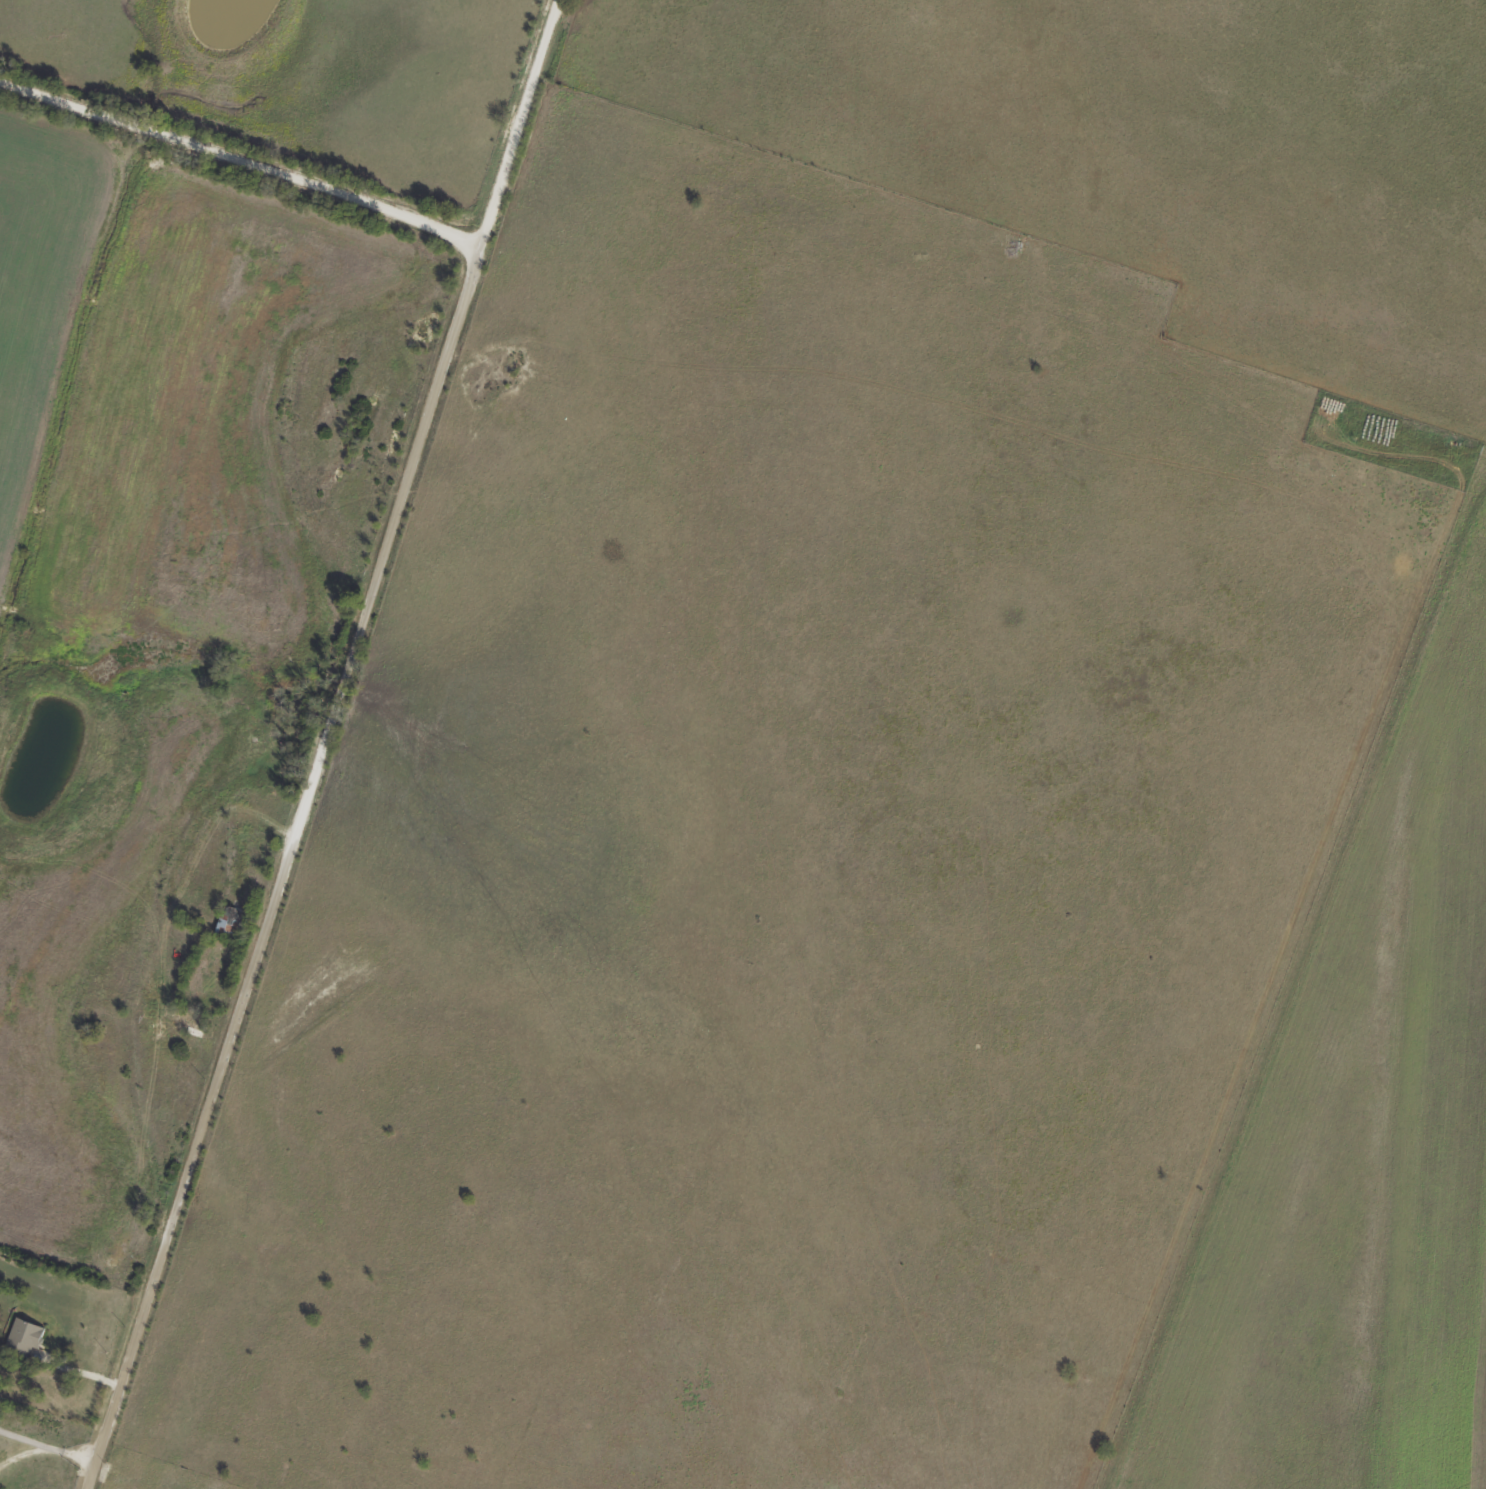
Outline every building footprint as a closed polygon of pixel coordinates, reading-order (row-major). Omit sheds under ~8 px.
[(248,911),(223,904),(214,933),(240,940),(248,911)] [(44,1328),(15,1317),(4,1348),(27,1357),(31,1346),(37,1348),(44,1328)]
